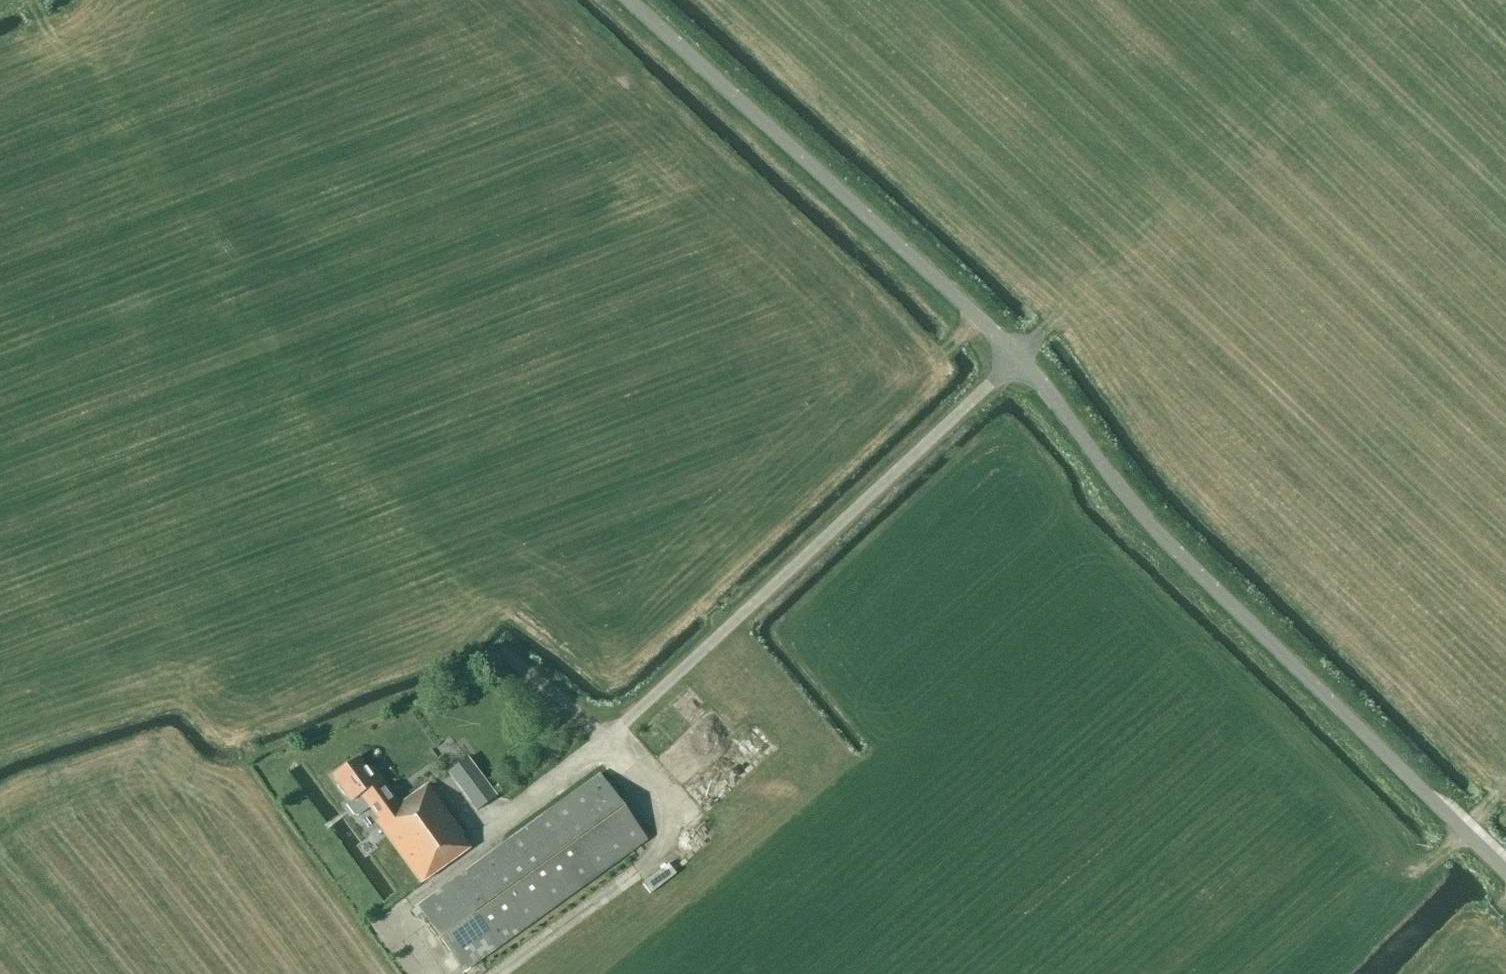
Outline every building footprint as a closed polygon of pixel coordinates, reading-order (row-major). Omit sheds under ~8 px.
[(684,769),(701,756),(695,749),(678,762),(684,769)] [(421,883),(469,849),(460,836),(463,834),(426,785),(389,811),(372,787),(377,784),(358,757),(332,776),(351,802),(361,795),(378,819),(376,821),(421,883)] [(477,811),(496,797),(467,758),(448,773),(477,811)] [(464,971),(646,840),(599,775),(417,906),(464,971)] [(675,876),(667,867),(644,886),(652,895),(675,876)]
